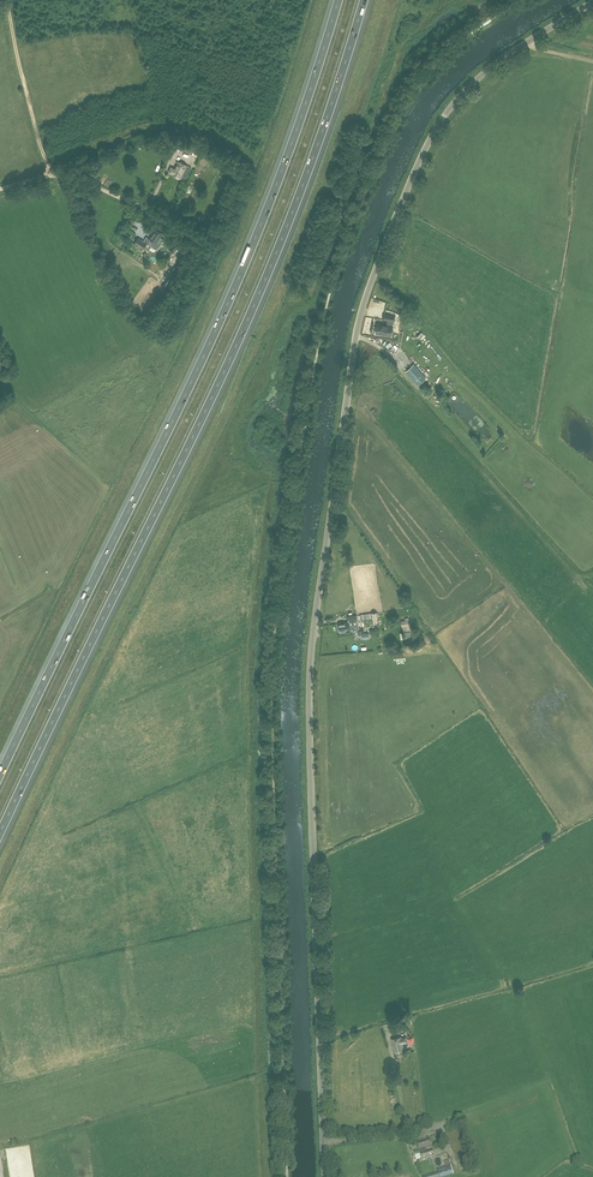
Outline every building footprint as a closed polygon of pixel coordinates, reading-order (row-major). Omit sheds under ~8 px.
[(184,143),(181,151),(192,155),(195,146),(184,143)] [(186,178),(191,168),(178,161),(175,167),(176,167),(175,169),(171,167),(169,172),(173,174),(172,175),(181,178),(182,176),(186,178)] [(147,237),(144,241),(138,237),(134,244),(143,250),(147,244),(157,250),(164,239),(160,237),(162,234),(155,229),(149,239),(147,237)] [(179,260),(171,274),(178,278),(179,277),(182,278),(189,266),(179,260)] [(376,333),(391,336),(393,326),(394,322),(395,316),(384,314),(383,319),(387,320),(386,324),(378,323),(376,333)] [(426,378),(414,364),(405,372),(418,386),(426,378)] [(357,615),(347,616),(348,622),(349,629),(353,628),(352,621),(358,620),(357,615)] [(338,623),(340,632),(350,630),(349,629),(348,622),(338,623)] [(403,1020),(388,1023),(390,1032),(398,1030),(398,1029),(405,1028),(403,1020)] [(402,1043),(407,1042),(406,1037),(401,1038),(401,1037),(391,1039),(394,1052),(403,1050),(402,1043)] [(422,1160),(435,1156),(433,1149),(427,1151),(426,1148),(432,1146),(430,1138),(416,1142),(419,1150),(420,1153),(422,1160)] [(423,1176),(443,1176),(453,1174),(451,1165),(437,1169),(437,1171),(423,1176)]
